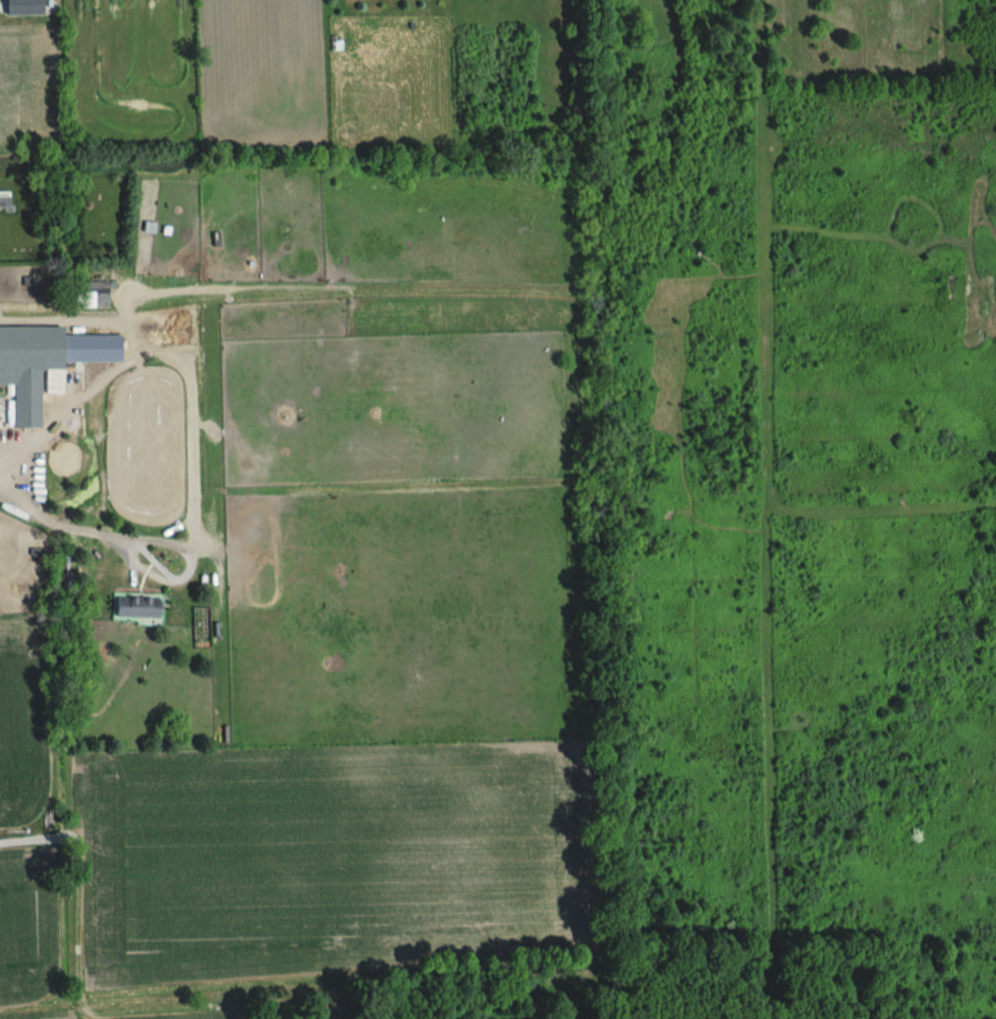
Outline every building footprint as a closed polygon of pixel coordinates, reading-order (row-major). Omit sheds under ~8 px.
[(8,207),(8,197),(0,197),(0,207),(8,207)] [(72,307),(106,307),(106,282),(72,282),(72,307)] [(10,385),(9,428),(40,428),(40,392),(61,392),(61,361),(118,361),(118,334),(62,334),(62,327),(0,327),(0,385),(10,385)] [(109,593),(109,622),(160,623),(160,594),(109,593)]
